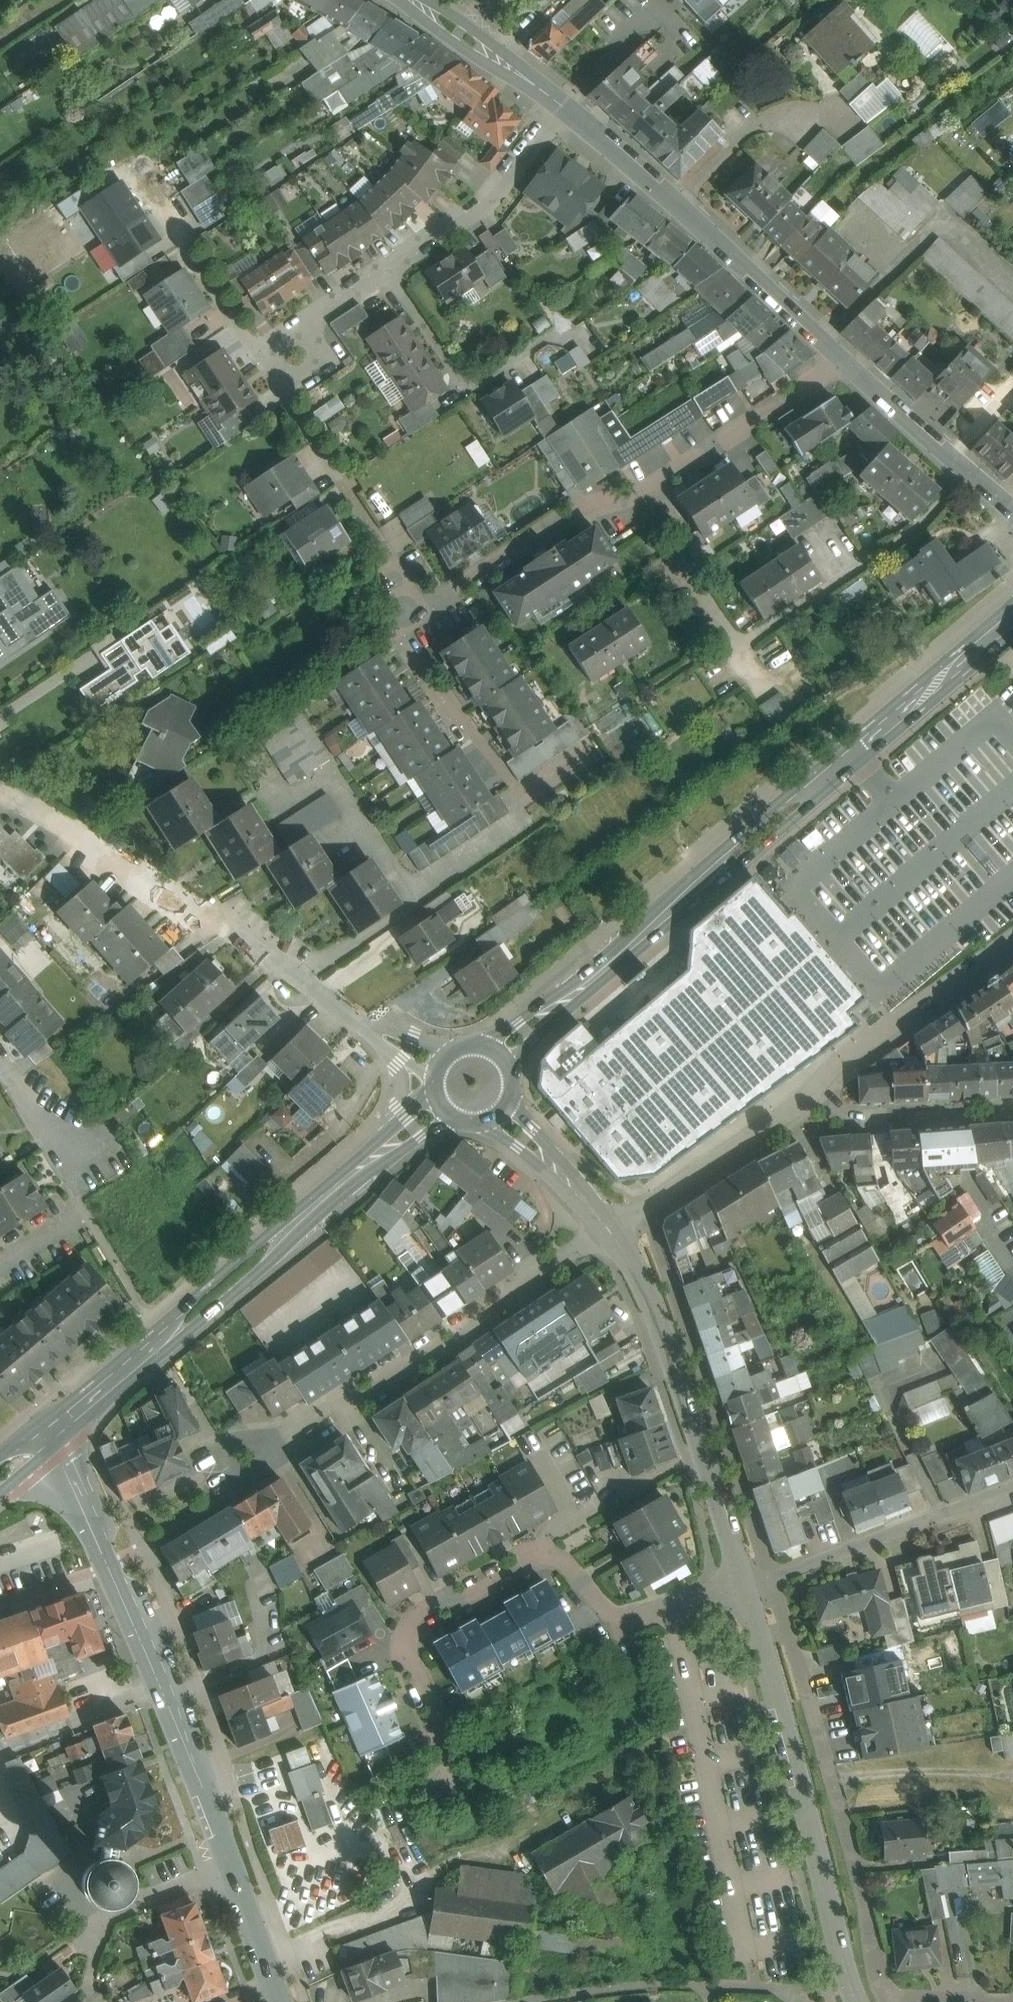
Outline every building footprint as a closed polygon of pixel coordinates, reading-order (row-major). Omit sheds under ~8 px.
[(80,10),(74,2),(56,13),(63,22),(55,27),(76,58),(162,0),(96,0),(80,10)] [(74,2),(80,10),(96,0),(76,0),(74,2)] [(190,24),(198,36),(244,5),(241,0),(225,0),(190,24)] [(248,2),(256,13),(276,0),(251,0),(248,2)] [(292,0),(320,16),(328,0),(292,0)] [(361,0),(328,0),(320,16),(341,27),(343,29),(364,2),(361,0)] [(551,23),(560,32),(571,22),(594,0),(574,0),(551,23)] [(571,22),(581,32),(607,8),(599,0),(594,0),(571,22)] [(706,27),(707,26),(708,26),(723,44),(771,0),(682,0),(706,27)] [(390,18),(364,2),(343,29),(360,40),(369,45),(390,18)] [(843,3),(805,37),(824,58),(823,59),(837,75),(849,65),(851,67),(873,48),(847,20),(853,14),(843,3)] [(275,13),(248,30),(256,41),(266,35),(282,25),(275,13)] [(421,37),(390,18),(369,45),(389,58),(392,56),(421,37)] [(571,22),(560,32),(570,42),(581,32),(571,22)] [(550,23),(530,41),(529,41),(528,50),(546,65),(570,42),(560,32),(551,23),(550,23)] [(274,50),(294,38),(292,36),(282,25),(266,35),(274,50)] [(706,27),(669,61),(674,67),(667,73),(678,85),(706,59),(723,44),(708,26),(707,26),(706,27)] [(303,27),(292,36),(294,38),(303,47),(314,40),(303,27)] [(343,29),(341,27),(317,43),(314,40),(303,47),(299,50),(317,73),(346,55),(360,40),(343,29)] [(421,37),(392,56),(409,68),(439,48),(423,36),(421,37)] [(646,42),(624,63),(633,72),(655,52),(646,42)] [(325,99),(389,58),(369,45),(346,55),(317,73),(311,77),(325,99)] [(439,48),(409,68),(431,84),(462,64),(440,48),(439,48)] [(395,74),(397,76),(409,68),(392,56),(389,58),(325,99),(322,101),(332,118),(348,107),(347,105),(395,74)] [(720,74),(706,59),(691,73),(705,88),(720,74)] [(624,63),(587,97),(608,115),(633,93),(643,83),(633,72),(624,63)] [(490,85),(462,64),(431,84),(441,92),(468,112),(470,112),(475,106),(490,85)] [(417,93),(431,84),(409,68),(397,76),(393,78),(398,87),(367,108),(369,110),(348,122),(354,133),(417,93)] [(667,73),(652,87),(663,99),(671,91),(678,85),(667,73)] [(678,85),(671,91),(678,98),(683,93),(690,101),(705,88),(691,73),(678,85)] [(859,74),(841,91),(851,103),(852,103),(871,87),(870,86),(859,74)] [(322,101),(325,99),(311,77),(300,84),(315,106),(322,101)] [(871,87),(852,103),(851,103),(848,106),(864,124),(900,96),(886,79),(875,89),(871,85),(870,86),(871,87)] [(431,84),(417,93),(425,105),(435,99),(441,92),(431,84)] [(663,99),(652,87),(646,92),(657,104),(660,101),(663,99)] [(678,98),(671,91),(663,99),(660,101),(667,108),(678,98)] [(633,93),(608,115),(626,132),(651,109),(633,93)] [(651,109),(626,132),(650,155),(677,131),(660,114),(667,108),(660,101),(657,104),(651,109)] [(501,109),(492,102),(484,113),(475,106),(470,112),(463,120),(495,145),(498,147),(517,122),(509,115),(510,114),(502,108),(501,109)] [(677,131),(650,155),(678,181),(722,135),(698,112),(677,131)] [(868,127),(841,148),(842,148),(856,167),(883,146),(868,127)] [(841,148),(824,132),(804,153),(820,168),(830,158),(842,148),(841,148)] [(464,151),(448,139),(443,140),(438,146),(438,147),(457,161),(464,151)] [(431,156),(413,142),(400,158),(437,187),(450,170),(431,156)] [(495,145),(481,164),(491,172),(505,153),(498,147),(495,145)] [(457,161),(438,147),(431,156),(450,170),(457,161)] [(215,170),(201,148),(176,164),(190,186),(205,176),(215,170)] [(603,187),(557,152),(525,194),(540,205),(542,203),(567,222),(576,210),(582,214),(587,207),(603,187)] [(437,187),(400,158),(388,174),(425,202),(437,187)] [(790,200),(754,166),(725,196),(761,230),(787,203),(790,200)] [(275,168),(265,175),(272,186),(283,180),(275,168)] [(425,202),(388,174),(373,187),(405,221),(415,212),(409,206),(412,202),(410,199),(414,195),(420,200),(421,200),(425,203),(425,202)] [(190,186),(180,192),(191,209),(216,192),(205,176),(190,186)] [(972,176),(944,201),(963,219),(989,195),(972,176)] [(887,192),(877,182),(857,198),(904,241),(921,222),(887,192)] [(918,186),(910,195),(896,182),(887,192),(921,222),(938,203),(918,186)] [(89,219),(128,194),(121,184),(96,200),(83,209),(83,210),(89,219)] [(67,221),(83,210),(83,209),(96,200),(87,186),(57,206),(67,221)] [(405,221),(373,187),(359,201),(382,236),(383,236),(378,228),(382,224),(385,227),(389,224),(395,231),(405,221)] [(216,192),(191,209),(201,225),(221,212),(218,207),(228,200),(221,189),(216,192)] [(104,242),(143,217),(128,194),(89,219),(104,242)] [(661,218),(632,195),(624,204),(609,220),(612,222),(619,227),(615,232),(625,239),(628,235),(643,246),(666,222),(661,218)] [(382,236),(359,201),(342,212),(366,247),(382,236)] [(622,202),(593,221),(599,230),(612,222),(609,220),(624,204),(622,202)] [(787,203),(761,230),(779,247),(804,219),(787,203)] [(587,207),(582,214),(576,210),(567,222),(560,231),(568,238),(593,221),(598,215),(587,207)] [(366,247),(342,212),(325,224),(350,263),(351,263),(361,256),(359,252),(366,247)] [(144,250),(158,241),(143,217),(104,242),(119,265),(120,266),(144,250)] [(804,219),(779,247),(796,263),(824,233),(806,217),(804,219)] [(568,238),(565,240),(573,253),(602,234),(599,230),(593,221),(568,238)] [(695,244),(666,222),(643,246),(652,253),(649,257),(658,265),(662,261),(672,269),(695,244)] [(350,263),(325,224),(302,240),(322,271),(325,275),(337,267),(339,271),(350,263)] [(518,249),(505,229),(493,238),(506,257),(518,249)] [(876,277),(827,231),(824,233),(796,263),(846,310),(876,277)] [(938,238),(922,257),(1012,340),(1012,306),(938,238)] [(322,271),(304,244),(294,251),(312,278),(322,271)] [(695,244),(672,269),(697,292),(726,273),(695,244)] [(646,269),(619,247),(608,259),(635,281),(646,269)] [(120,266),(119,265),(113,269),(123,283),(153,263),(144,250),(120,266)] [(450,256),(439,264),(441,266),(427,275),(446,303),(460,293),(462,296),(472,289),(470,286),(482,278),(483,277),(473,261),(465,250),(452,258),(450,256)] [(312,278),(294,251),(283,258),(301,285),(312,278)] [(488,251),(473,261),(483,277),(482,278),(490,289),(506,279),(488,251)] [(283,258),(281,254),(260,267),(285,304),(295,297),(294,295),(304,289),(301,285),(283,258)] [(240,280),(240,281),(252,300),(263,316),(270,311),(271,313),(285,304),(260,267),(240,280)] [(240,280),(235,272),(223,280),(241,307),(252,300),(240,281),(240,280)] [(726,273),(697,292),(709,304),(717,311),(727,321),(752,298),(726,273)] [(181,274),(149,295),(173,331),(205,310),(181,274)] [(679,300),(655,275),(644,282),(668,307),(679,300)] [(879,297),(862,313),(870,321),(876,315),(877,317),(880,316),(890,307),(879,297)] [(752,298),(727,321),(735,328),(745,338),(771,315),(752,298)] [(359,304),(329,324),(338,337),(368,317),(359,304)] [(687,330),(703,320),(717,311),(709,304),(682,321),(687,330)] [(712,330),(727,321),(717,311),(703,320),(712,330)] [(870,321),(862,313),(841,333),(871,361),(891,341),(870,321)] [(771,315),(745,338),(750,343),(763,355),(789,333),(771,315)] [(399,320),(369,340),(378,354),(378,361),(390,379),(423,356),(399,320)] [(687,330),(640,359),(649,373),(694,342),(712,330),(703,320),(687,330)] [(712,330),(694,342),(702,354),(728,337),(728,336),(735,328),(727,321),(712,330)] [(914,328),(905,338),(921,352),(930,342),(914,328)] [(182,331),(156,348),(156,347),(154,349),(167,369),(195,350),(182,331)] [(789,333),(763,355),(784,375),(814,356),(789,333)] [(735,373),(763,355),(750,343),(745,338),(735,345),(739,351),(727,357),(735,373)] [(911,359),(891,341),(871,361),(890,379),(911,359)] [(930,342),(921,352),(936,366),(945,356),(930,342)] [(967,345),(952,362),(934,380),(928,386),(949,404),(948,405),(956,413),(994,370),(967,345)] [(562,374),(590,364),(584,347),(556,358),(562,374)] [(201,402),(239,377),(222,351),(183,376),(201,402)] [(784,375),(763,355),(735,373),(727,377),(736,393),(748,386),(747,384),(764,374),(770,383),(784,375)] [(423,356),(390,379),(412,412),(429,401),(445,390),(423,356)] [(934,380),(911,359),(890,379),(915,401),(928,386),(934,380)] [(239,377),(201,402),(207,412),(213,413),(220,424),(245,407),(255,400),(239,377)] [(727,377),(692,399),(702,414),(736,393),(727,377)] [(511,384),(482,402),(504,436),(532,418),(533,417),(518,394),(511,384)] [(550,416),(531,386),(518,394),(533,417),(532,418),(537,424),(550,416)] [(785,430),(783,431),(800,457),(846,427),(854,420),(845,408),(842,410),(834,398),(805,417),(785,430)] [(616,448),(616,449),(608,454),(617,469),(618,469),(702,416),(702,414),(692,399),(630,439),(616,448)] [(412,412),(399,421),(409,436),(439,416),(429,401),(412,412)] [(245,407),(220,424),(223,429),(218,432),(226,443),(256,423),(245,407)] [(798,407),(778,420),(785,430),(805,417),(798,407)] [(854,420),(846,427),(868,448),(868,447),(877,455),(885,447),(886,447),(899,434),(871,407),(854,420)] [(591,410),(547,438),(567,469),(574,479),(582,492),(617,469),(608,454),(616,449),(616,448),(598,421),(591,410)] [(630,439),(612,412),(598,421),(616,448),(630,439)] [(996,423),(971,451),(1004,481),(1011,474),(1012,472),(1012,438),(996,423)] [(567,469),(547,438),(537,445),(557,475),(567,469)] [(886,447),(885,447),(859,476),(911,523),(938,493),(886,447)] [(861,454),(860,455),(867,462),(877,455),(868,447),(861,454)] [(779,471),(765,451),(755,458),(769,478),(779,471)] [(859,453),(843,464),(848,474),(867,462),(860,455),(861,454),(859,453)] [(292,456),(246,487),(258,505),(262,502),(270,513),(290,500),(295,496),(295,495),(309,485),(302,474),(303,473),(292,456)] [(839,457),(810,475),(821,492),(848,474),(843,464),(839,457)] [(742,484),(731,467),(732,467),(731,466),(707,482),(731,518),(754,503),(755,503),(754,501),(742,484)] [(1011,474),(1004,481),(1012,488),(1012,476),(1011,474)] [(770,500),(755,477),(742,484),(754,501),(755,503),(754,503),(757,508),(770,500)] [(707,482),(678,501),(698,529),(703,537),(704,536),(731,518),(707,482)] [(309,485),(295,495),(295,496),(290,500),(296,510),(316,497),(309,485)] [(821,492),(780,518),(792,538),(833,511),(821,492)] [(474,506),(459,515),(455,515),(443,523),(442,527),(435,531),(429,535),(430,536),(450,567),(465,558),(465,559),(479,550),(478,549),(491,540),(479,522),(483,520),(484,515),(479,507),(474,506)] [(328,509),(285,538),(305,568),(348,540),(328,509)] [(430,515),(406,531),(416,545),(430,536),(429,535),(435,531),(433,527),(437,525),(430,515)] [(594,528),(567,546),(565,542),(523,570),(525,573),(494,594),(516,627),(545,608),(546,610),(589,582),(587,580),(616,561),(594,528)] [(698,529),(681,541),(700,569),(718,557),(704,536),(703,537),(698,529)] [(935,540),(919,550),(921,553),(891,574),(903,593),(926,577),(930,582),(945,572),(937,560),(945,554),(935,540)] [(930,582),(923,587),(935,604),(957,589),(959,592),(980,578),(1000,564),(993,554),(986,544),(945,572),(930,582)] [(799,547),(741,585),(763,619),(821,580),(799,547)] [(1000,564),(980,578),(987,588),(1011,571),(997,551),(993,554),(1000,564)] [(0,579),(0,589),(6,597),(0,601),(0,653),(9,647),(8,645),(22,635),(29,645),(30,644),(30,643),(69,616),(70,617),(71,617),(53,590),(28,608),(21,597),(26,594),(11,572),(0,579)] [(628,610),(570,648),(592,681),(650,643),(628,610)] [(151,621),(100,655),(110,670),(79,690),(94,712),(106,703),(107,705),(122,695),(121,693),(138,682),(134,677),(145,669),(152,680),(191,654),(189,652),(186,654),(174,636),(166,641),(151,621)] [(478,628),(442,653),(478,707),(481,704),(516,757),(552,733),(552,732),(517,679),(513,681),(478,628)] [(377,657),(337,683),(370,734),(377,730),(410,708),(410,707),(377,657)] [(779,693),(759,707),(774,728),(793,714),(779,693)] [(170,697),(146,713),(140,726),(159,735),(157,737),(159,738),(155,747),(145,742),(138,757),(145,760),(147,756),(151,758),(152,761),(163,753),(168,760),(198,740),(188,725),(195,709),(170,697)] [(417,702),(410,707),(410,708),(377,730),(410,780),(416,776),(416,775),(450,753),(449,753),(417,702)] [(331,759),(299,709),(259,735),(290,785),(310,772),(310,773),(331,759)] [(552,733),(516,757),(506,763),(519,781),(580,740),(568,722),(552,732),(552,733)] [(450,753),(416,775),(416,776),(450,826),(490,800),(456,748),(449,753),(450,753)] [(188,780),(148,806),(177,851),(206,832),(218,824),(188,780)] [(327,795),(275,828),(287,847),(288,849),(308,836),(340,815),(327,795)] [(498,795),(490,800),(450,826),(408,853),(420,872),(509,813),(498,795)] [(218,824),(206,832),(237,880),(267,862),(278,855),(277,854),(246,806),(218,824)] [(10,836),(0,827),(0,858),(23,881),(46,858),(36,849),(34,851),(24,841),(23,843),(12,833),(10,836)] [(337,881),(308,836),(288,849),(287,847),(277,854),(278,855),(267,862),(297,908),(328,887),(337,881)] [(400,906),(369,860),(337,881),(328,887),(359,934),(400,906)] [(81,884),(59,863),(45,878),(67,899),(81,884)] [(787,917),(781,910),(753,877),(690,930),(687,971),(599,1046),(580,1024),(555,1045),(541,1061),(538,1088),(617,1182),(655,1177),(859,1027),(848,1014),(867,999),(793,912),(787,917)] [(91,883),(58,911),(86,944),(91,940),(91,939),(128,907),(127,906),(122,910),(116,903),(112,906),(91,883)] [(447,891),(424,906),(431,917),(434,914),(454,901),(447,891)] [(528,893),(491,915),(497,926),(478,937),(486,949),(541,916),(528,893)] [(473,907),(464,894),(454,901),(462,914),(473,907)] [(454,901),(434,914),(443,927),(462,914),(454,901)] [(128,907),(91,939),(91,940),(130,984),(154,963),(167,952),(128,907)] [(6,938),(24,929),(16,914),(0,922),(0,926),(6,938)] [(431,917),(399,938),(418,966),(453,942),(443,927),(434,914),(431,917)] [(496,946),(456,974),(467,991),(469,989),(478,1002),(517,976),(496,946)] [(167,952),(154,963),(164,975),(179,964),(185,960),(173,947),(167,952)] [(185,960),(179,964),(191,977),(208,962),(198,951),(185,960)] [(0,953),(0,1013),(6,1020),(3,1023),(5,1024),(5,1023),(10,1029),(5,1034),(7,1035),(10,1033),(17,1041),(14,1044),(26,1058),(28,1056),(45,1041),(63,1025),(0,953)] [(191,977),(159,1005),(171,1018),(166,1023),(178,1037),(191,1026),(233,989),(208,962),(191,977)] [(998,979),(1012,1002),(1012,967),(998,979)] [(956,1008),(965,1029),(966,1031),(973,1027),(988,1016),(990,1020),(996,1028),(1009,1019),(1007,1015),(1012,1011),(1012,1002),(998,979),(997,980),(997,979),(985,988),(956,1008)] [(261,996),(216,1036),(229,1051),(237,1044),(244,1051),(280,1018),(270,1008),(271,1007),(261,996)] [(956,1008),(931,1025),(945,1044),(950,1040),(965,1029),(956,1008)] [(988,1016),(973,1027),(974,1031),(978,1029),(980,1035),(985,1033),(983,1025),(990,1020),(988,1016)] [(923,1058),(932,1052),(943,1045),(945,1044),(931,1025),(930,1025),(914,1037),(920,1051),(923,1058)] [(178,1037),(172,1043),(181,1053),(200,1036),(191,1026),(178,1037)] [(304,1027),(272,1059),(298,1084),(324,1058),(329,1053),(304,1027)] [(914,1037),(895,1051),(900,1060),(903,1059),(920,1051),(914,1037)] [(995,1037),(983,1042),(986,1051),(992,1065),(1006,1064),(995,1037)] [(45,1041),(28,1056),(36,1065),(54,1052),(45,1041)] [(983,1042),(971,1047),(972,1054),(986,1051),(983,1042)] [(950,1045),(943,1045),(945,1067),(946,1100),(977,1098),(976,1066),(975,1066),(955,1067),(954,1045),(950,1045)] [(895,1051),(886,1057),(889,1065),(900,1060),(895,1051)] [(932,1052),(923,1058),(924,1068),(926,1101),(946,1100),(945,1067),(934,1068),(933,1055),(932,1052)] [(258,1055),(236,1077),(246,1087),(268,1066),(258,1055)] [(886,1057),(876,1064),(879,1072),(891,1070),(889,1065),(886,1057)] [(349,1083),(324,1058),(298,1084),(288,1094),(303,1109),(308,1103),(319,1113),(349,1083)] [(924,1068),(904,1069),(903,1059),(900,1060),(889,1065),(891,1070),(892,1103),(926,1101),(924,1068)] [(992,1065),(980,1065),(979,1059),(974,1060),(975,1066),(976,1066),(977,1098),(999,1097),(992,1065)] [(992,1065),(999,1097),(1012,1097),(1012,1063),(1006,1064),(992,1065)] [(879,1072),(858,1076),(860,1105),(892,1103),(891,1070),(879,1072)] [(1000,1124),(1009,1158),(1012,1158),(1012,1123),(1000,1124)] [(967,1127),(974,1165),(985,1163),(986,1167),(993,1166),(995,1169),(1005,1167),(1012,1183),(1012,1158),(1009,1158),(1000,1124),(967,1127)] [(967,1127),(917,1131),(921,1167),(928,1183),(938,1199),(939,1198),(950,1191),(940,1176),(938,1170),(975,1167),(974,1165),(967,1127)] [(203,1131),(192,1138),(210,1162),(220,1154),(203,1131)] [(928,1183),(921,1167),(917,1131),(889,1133),(892,1165),(914,1199),(921,1209),(938,1199),(928,1183)] [(914,1199),(892,1165),(889,1133),(869,1134),(872,1167),(886,1166),(893,1181),(878,1190),(892,1212),(909,1202),(914,1199)] [(869,1134),(849,1136),(851,1169),(853,1182),(857,1188),(877,1186),(872,1167),(869,1134)] [(849,1136),(819,1138),(831,1170),(851,1169),(849,1136)] [(821,1188),(797,1141),(781,1150),(798,1183),(805,1195),(805,1197),(810,1206),(814,1204),(816,1207),(819,1205),(817,1202),(812,1193),(821,1188)] [(490,1165),(461,1142),(449,1157),(439,1171),(441,1172),(467,1193),(487,1169),(490,1165)] [(264,1166),(243,1145),(227,1160),(248,1181),(262,1168),(264,1166)] [(798,1183),(781,1150),(757,1163),(778,1206),(780,1208),(797,1200),(790,1187),(798,1183)] [(403,1187),(394,1179),(379,1197),(381,1199),(402,1217),(416,1200),(417,1201),(441,1172),(439,1171),(449,1157),(443,1153),(434,1165),(427,1159),(403,1187)] [(757,1163),(705,1194),(723,1233),(725,1239),(778,1206),(757,1163)] [(262,1168),(248,1181),(255,1188),(268,1174),(262,1168)] [(467,1193),(464,1198),(473,1206),(479,1199),(482,1196),(495,1180),(497,1177),(487,1169),(467,1193)] [(1001,1199),(983,1171),(967,1180),(987,1209),(1001,1199)] [(0,1190),(0,1236),(46,1208),(25,1174),(0,1190)] [(518,1198),(495,1180),(482,1196),(479,1199),(510,1224),(518,1214),(510,1208),(518,1198)] [(798,1183),(790,1187),(797,1200),(805,1195),(798,1183)] [(197,1186),(179,1203),(185,1212),(204,1194),(197,1186)] [(950,1191),(939,1198),(942,1203),(948,1199),(953,1207),(958,1203),(953,1195),(952,1195),(950,1191)] [(878,1260),(858,1225),(840,1193),(819,1205),(816,1207),(824,1220),(819,1223),(807,1228),(808,1230),(818,1247),(839,1283),(878,1260)] [(723,1233),(705,1194),(683,1208),(695,1239),(708,1271),(709,1271),(701,1251),(711,1247),(709,1242),(709,1238),(723,1233)] [(797,1200),(780,1208),(794,1237),(808,1230),(807,1228),(795,1202),(805,1197),(805,1195),(797,1200)] [(463,1197),(446,1219),(456,1227),(470,1210),(473,1206),(464,1198),(463,1197)] [(810,1206),(805,1197),(795,1202),(807,1228),(819,1223),(824,1220),(816,1207),(814,1204),(810,1206)] [(402,1217),(381,1199),(369,1212),(390,1230),(402,1217)] [(510,1224),(479,1199),(473,1206),(470,1210),(501,1235),(510,1224)] [(909,1202),(892,1212),(895,1225),(908,1218),(904,1211),(912,1206),(909,1202)] [(953,1207),(942,1215),(959,1241),(966,1251),(982,1241),(958,1203),(953,1207)] [(876,1220),(867,1205),(855,1211),(864,1227),(876,1220)] [(683,1208),(665,1219),(663,1227),(673,1258),(681,1281),(694,1276),(686,1251),(685,1251),(684,1247),(695,1239),(683,1208)] [(948,1249),(959,1241),(942,1215),(931,1223),(948,1249)] [(390,1230),(383,1238),(398,1258),(408,1251),(420,1242),(402,1217),(390,1230)] [(431,1220),(421,1227),(428,1236),(438,1229),(431,1220)] [(438,1229),(428,1236),(451,1267),(461,1261),(456,1254),(438,1229)] [(808,1230),(794,1237),(803,1255),(818,1247),(808,1230)] [(456,1254),(461,1261),(482,1289),(512,1269),(488,1233),(456,1254)] [(723,1233),(709,1238),(709,1242),(711,1247),(715,1255),(730,1249),(725,1239),(723,1233)] [(329,1240),(283,1273),(286,1277),(295,1291),(342,1258),(329,1240)] [(959,1241),(948,1249),(956,1262),(968,1255),(966,1251),(959,1241)] [(982,1241),(966,1251),(968,1255),(978,1271),(994,1260),(982,1241)] [(408,1251),(398,1258),(406,1270),(416,1263),(408,1251)] [(994,1260),(978,1271),(992,1292),(1004,1275),(994,1260)] [(451,1267),(443,1272),(465,1303),(483,1291),(482,1289),(461,1261),(451,1267)] [(429,1281),(416,1263),(406,1270),(419,1287),(429,1281)] [(87,1264),(0,1338),(0,1393),(9,1403),(122,1305),(87,1264)] [(732,1268),(712,1275),(715,1283),(723,1281),(724,1285),(739,1280),(734,1269),(732,1268)] [(465,1303),(443,1272),(429,1281),(419,1287),(442,1318),(465,1303)] [(584,1277),(557,1295),(569,1316),(586,1343),(617,1321),(585,1275),(584,1276),(584,1277)] [(712,1275),(683,1286),(691,1310),(720,1299),(721,1299),(732,1295),(732,1294),(730,1290),(729,1288),(719,1293),(715,1283),(712,1275)] [(286,1277),(239,1309),(252,1327),(298,1295),(295,1291),(286,1277)] [(395,1297),(383,1280),(382,1281),(379,1277),(375,1280),(378,1283),(370,1288),(380,1302),(382,1305),(395,1297)] [(741,1286),(730,1290),(732,1294),(743,1290),(741,1286)] [(554,1290),(530,1307),(546,1329),(569,1316),(557,1295),(554,1290)] [(743,1290),(732,1294),(732,1295),(741,1316),(753,1311),(743,1290)] [(417,1293),(387,1312),(406,1338),(408,1340),(437,1321),(417,1293)] [(720,1299),(691,1310),(699,1333),(728,1321),(721,1299),(720,1299)] [(380,1302),(331,1334),(355,1371),(406,1338),(387,1312),(382,1305),(380,1302)] [(546,1329),(530,1307),(512,1319),(526,1342),(546,1329)] [(906,1308),(874,1322),(885,1341),(885,1342),(911,1332),(919,1329),(906,1308)] [(934,1308),(922,1312),(930,1333),(941,1329),(934,1308)] [(753,1311),(741,1316),(747,1329),(752,1339),(763,1334),(753,1311)] [(531,1346),(540,1359),(528,1367),(525,1369),(520,1372),(538,1399),(573,1378),(599,1363),(586,1343),(569,1316),(546,1329),(526,1342),(530,1347),(531,1346)] [(512,1319),(493,1332),(508,1354),(516,1349),(526,1342),(512,1319)] [(728,1321),(699,1333),(707,1356),(736,1345),(752,1339),(747,1329),(738,1333),(738,1335),(734,1337),(728,1321)] [(919,1329),(911,1332),(917,1346),(924,1343),(919,1329)] [(508,1354),(493,1332),(473,1345),(491,1372),(484,1377),(493,1391),(500,1386),(510,1379),(498,1360),(508,1354)] [(911,1332),(885,1342),(885,1341),(872,1347),(879,1367),(919,1351),(917,1346),(911,1332)] [(331,1334),(279,1367),(301,1397),(305,1403),(355,1371),(331,1334)] [(773,1356),(763,1334),(752,1339),(761,1361),(773,1356)] [(526,1342),(516,1349),(519,1354),(530,1347),(526,1342)] [(500,1386),(493,1391),(484,1377),(491,1372),(473,1345),(456,1357),(474,1384),(475,1383),(499,1423),(499,1422),(516,1412),(510,1402),(500,1386)] [(736,1345),(707,1356),(714,1379),(744,1367),(736,1345)] [(540,1359),(531,1346),(530,1347),(519,1354),(524,1361),(528,1367),(540,1359)] [(872,1347),(854,1354),(866,1378),(881,1372),(879,1367),(872,1347)] [(1012,1422),(972,1363),(963,1349),(945,1360),(968,1395),(975,1391),(982,1401),(971,1407),(964,1411),(979,1439),(1012,1422)] [(789,1355),(779,1359),(788,1378),(798,1374),(789,1355)] [(458,1361),(403,1398),(430,1439),(452,1471),(471,1462),(463,1450),(451,1430),(458,1426),(450,1413),(463,1405),(484,1439),(482,1440),(490,1452),(511,1441),(499,1422),(499,1423),(475,1383),(474,1384),(456,1357),(458,1361)] [(275,1360),(247,1378),(260,1399),(271,1416),(301,1397),(279,1367),(275,1360)] [(599,1363),(573,1378),(578,1387),(583,1385),(587,1393),(608,1381),(599,1363)] [(714,1379),(722,1403),(723,1403),(722,1402),(764,1386),(761,1379),(749,1383),(744,1367),(714,1379)] [(247,1378),(225,1392),(239,1413),(260,1399),(247,1378)] [(520,1395),(510,1379),(500,1386),(510,1402),(520,1395)] [(199,1429),(173,1380),(161,1387),(163,1391),(154,1395),(156,1398),(168,1424),(176,1440),(199,1429)] [(936,1381),(903,1394),(908,1407),(941,1394),(936,1381)] [(764,1386),(722,1402),(723,1403),(732,1429),(763,1417),(759,1406),(780,1398),(775,1383),(764,1386)] [(650,1388),(617,1400),(629,1435),(662,1424),(650,1388)] [(971,1407),(961,1389),(954,1392),(964,1411),(971,1407)] [(156,1398),(141,1408),(151,1434),(155,1432),(154,1431),(168,1424),(156,1398)] [(403,1398),(372,1418),(392,1448),(401,1442),(408,1453),(411,1451),(430,1439),(403,1398)] [(804,1416),(797,1418),(801,1427),(807,1425),(804,1416)] [(763,1417),(732,1429),(743,1462),(775,1451),(763,1417)] [(168,1424),(154,1431),(155,1432),(159,1441),(138,1451),(140,1456),(154,1487),(189,1470),(176,1440),(168,1424)] [(629,1435),(619,1439),(632,1475),(653,1468),(653,1465),(674,1458),(662,1424),(629,1435)] [(905,1456),(894,1435),(882,1439),(891,1462),(905,1456)] [(344,1436),(300,1464),(342,1531),(375,1510),(382,1521),(398,1513),(374,1475),(371,1477),(344,1436)] [(990,1447),(1003,1480),(1012,1476),(1012,1438),(990,1447)] [(430,1439),(411,1451),(432,1482),(452,1471),(430,1439)] [(482,1440),(463,1450),(471,1462),(490,1452),(482,1440)] [(112,1442),(99,1448),(109,1470),(122,1464),(116,1450),(112,1442)] [(134,1442),(116,1450),(122,1464),(109,1470),(123,1501),(154,1487),(140,1456),(138,1451),(134,1442)] [(990,1447),(968,1455),(964,1446),(944,1454),(955,1479),(960,1477),(967,1494),(1003,1480),(990,1447)] [(808,1447),(794,1452),(800,1473),(815,1467),(808,1447)] [(775,1451),(743,1462),(743,1464),(743,1465),(752,1489),(753,1492),(784,1479),(775,1451)] [(947,1477),(934,1452),(922,1458),(935,1484),(947,1477)] [(503,1482),(442,1517),(440,1513),(412,1528),(439,1575),(464,1561),(529,1525),(529,1524),(554,1510),(528,1463),(501,1478),(503,1482)] [(825,1464),(815,1467),(819,1477),(829,1474),(825,1464)] [(908,1465),(895,1469),(899,1479),(905,1495),(921,1489),(908,1465)] [(815,1467),(800,1473),(806,1487),(808,1493),(823,1488),(819,1477),(815,1467)] [(784,1479),(753,1492),(762,1520),(778,1514),(794,1507),(789,1493),(806,1487),(800,1473),(789,1477),(785,1481),(784,1479)] [(829,1474),(819,1477),(823,1488),(833,1484),(829,1474)] [(296,1503),(280,1478),(256,1493),(274,1524),(275,1524),(280,1531),(286,1540),(310,1525),(296,1503)] [(899,1479),(872,1489),(883,1519),(910,1509),(905,1495),(899,1479)] [(869,1482),(840,1493),(854,1530),(883,1519),(872,1489),(869,1482)] [(806,1487),(789,1493),(794,1507),(825,1494),(823,1488),(808,1493),(806,1487)] [(419,1488),(407,1494),(413,1505),(426,1498),(419,1488)] [(256,1493),(231,1508),(249,1539),(253,1537),(258,1545),(280,1531),(275,1524),(274,1524),(256,1493)] [(825,1494),(794,1507),(797,1518),(814,1513),(819,1525),(834,1519),(825,1494)] [(664,1496),(615,1524),(633,1556),(623,1562),(638,1588),(686,1561),(672,1536),(683,1531),(664,1496)] [(778,1514),(788,1547),(805,1542),(797,1518),(794,1507),(778,1514)] [(231,1508),(188,1534),(207,1567),(245,1544),(251,1554),(256,1551),(249,1539),(231,1508)] [(988,1522),(994,1545),(1012,1539),(1012,1513),(988,1522)] [(788,1547),(778,1514),(762,1520),(773,1552),(788,1547)] [(188,1534),(167,1547),(178,1566),(176,1567),(182,1578),(179,1580),(179,1581),(175,1584),(184,1599),(188,1596),(189,1598),(216,1582),(207,1567),(188,1534)] [(420,1566),(402,1535),(390,1541),(394,1547),(395,1546),(409,1572),(420,1566)] [(981,1563),(975,1542),(958,1546),(959,1551),(944,1555),(958,1612),(959,1617),(993,1609),(986,1582),(981,1563)] [(394,1547),(381,1554),(379,1560),(368,1566),(389,1604),(398,1598),(400,1594),(416,1584),(409,1572),(395,1546),(394,1547)] [(343,1553),(313,1570),(326,1590),(356,1574),(343,1553)] [(292,1554),(269,1566),(280,1589),(303,1577),(292,1554)] [(931,1558),(928,1556),(918,1558),(915,1562),(917,1568),(909,1570),(915,1593),(920,1614),(938,1610),(939,1616),(958,1612),(944,1555),(931,1558)] [(997,1559),(981,1563),(986,1582),(1002,1578),(997,1559)] [(909,1570),(896,1573),(902,1596),(915,1593),(909,1570)] [(879,1572),(812,1590),(820,1619),(865,1607),(873,1636),(883,1633),(883,1632),(892,1629),(890,1623),(889,1619),(890,1618),(885,1602),(887,1601),(879,1572)] [(1002,1578),(986,1582),(993,1609),(1008,1606),(1002,1578)] [(545,1581),(528,1590),(529,1591),(522,1595),(521,1594),(505,1603),(508,1610),(529,1647),(532,1651),(572,1629),(545,1581)] [(362,1584),(334,1600),(339,1610),(352,1603),(358,1613),(374,1604),(362,1584)] [(81,1595),(29,1613),(42,1651),(44,1650),(69,1641),(76,1659),(77,1659),(85,1656),(86,1658),(93,1656),(92,1653),(101,1650),(81,1595)] [(887,1601),(885,1602),(890,1618),(889,1619),(890,1623),(908,1618),(902,1597),(887,1601)] [(339,1610),(307,1628),(323,1656),(328,1654),(329,1656),(351,1643),(369,1633),(358,1613),(352,1603),(339,1610)] [(508,1610),(478,1627),(499,1664),(529,1647),(508,1610)] [(0,1622),(0,1677),(6,1675),(48,1661),(44,1650),(42,1651),(29,1613),(0,1622)] [(908,1618),(890,1623),(892,1629),(883,1632),(883,1633),(888,1648),(901,1645),(914,1641),(908,1618)] [(229,1620),(195,1632),(209,1669),(242,1658),(229,1620)] [(458,1631),(452,1635),(451,1634),(434,1643),(461,1691),(501,1669),(499,1664),(478,1627),(474,1620),(457,1630),(458,1631)] [(69,1641),(44,1650),(48,1661),(55,1682),(82,1672),(77,1659),(76,1659),(69,1641)] [(351,1643),(329,1656),(328,1654),(323,1656),(324,1657),(319,1660),(325,1671),(326,1671),(348,1659),(357,1654),(351,1643)] [(843,1644),(816,1652),(820,1667),(838,1662),(847,1659),(843,1644)] [(888,1648),(865,1654),(869,1667),(841,1674),(850,1711),(854,1710),(908,1698),(902,1671),(908,1670),(901,1645),(888,1648)] [(847,1659),(838,1662),(841,1674),(869,1667),(865,1654),(847,1659)] [(348,1659),(326,1671),(335,1691),(357,1681),(348,1659)] [(6,1675),(14,1700),(0,1705),(0,1724),(8,1746),(71,1724),(55,1682),(48,1661),(6,1675)] [(376,1673),(367,1677),(366,1676),(364,1677),(364,1678),(357,1681),(335,1691),(333,1692),(333,1693),(334,1693),(361,1754),(360,1755),(361,1756),(363,1755),(386,1745),(404,1737),(403,1736),(402,1736),(391,1711),(396,1709),(392,1698),(386,1700),(375,1674),(376,1674),(376,1673)] [(270,1675),(218,1696),(228,1720),(260,1707),(267,1704),(278,1700),(280,1699),(270,1675)] [(289,1695),(293,1706),(303,1731),(323,1723),(308,1687),(289,1695)] [(908,1698),(854,1710),(864,1759),(927,1748),(927,1747),(935,1746),(924,1694),(908,1698)] [(293,1706),(289,1695),(280,1699),(278,1700),(282,1711),(293,1706)] [(278,1700),(267,1704),(268,1709),(271,1715),(282,1711),(278,1700)] [(260,1707),(228,1720),(238,1746),(270,1734),(264,1717),(261,1711),(260,1707)] [(268,1709),(261,1711),(264,1717),(271,1715),(268,1709)] [(125,1715),(93,1726),(97,1736),(101,1749),(133,1737),(125,1715)] [(1000,1735),(1003,1751),(1005,1759),(1012,1758),(1012,1733),(1000,1735)] [(1003,1751),(1000,1735),(990,1737),(993,1753),(1003,1751)] [(89,1739),(65,1747),(70,1760),(102,1749),(101,1749),(97,1736),(96,1740),(89,1739)] [(133,1737),(101,1749),(102,1749),(105,1759),(110,1772),(140,1762),(142,1761),(133,1737)] [(386,1745),(363,1755),(375,1782),(396,1769),(386,1745)] [(285,1753),(292,1771),(310,1765),(304,1746),(285,1753)] [(28,1775),(19,1757),(9,1761),(15,1779),(14,1784),(23,1808),(41,1801),(39,1797),(33,1785),(28,1775)] [(105,1759),(73,1770),(78,1783),(100,1776),(110,1772),(105,1759)] [(110,1772),(100,1776),(112,1807),(100,1815),(95,1844),(103,1846),(100,1860),(105,1859),(110,1860),(112,1860),(116,1862),(117,1862),(120,1849),(124,1850),(145,1834),(158,1810),(141,1763),(140,1762),(110,1772)] [(292,1771),(288,1773),(297,1801),(302,1800),(312,1830),(332,1823),(321,1793),(324,1792),(314,1764),(310,1765),(292,1771)] [(54,1778),(33,1785),(39,1797),(58,1790),(54,1778)] [(631,1794),(591,1818),(615,1858),(616,1857),(655,1835),(631,1794)] [(0,1871),(0,1895),(4,1901),(26,1886),(26,1885),(38,1876),(70,1854),(41,1801),(23,1808),(36,1845),(0,1871)] [(591,1818),(530,1854),(554,1894),(615,1858),(591,1818)] [(273,1829),(281,1854),(309,1845),(301,1820),(273,1829)] [(922,1820),(881,1824),(884,1859),(925,1855),(922,1820)] [(996,1851),(998,1862),(1012,1860),(1012,1836),(993,1837),(996,1851)] [(949,1852),(950,1865),(966,1864),(988,1862),(987,1852),(996,1851),(993,1837),(984,1837),(985,1850),(949,1852)] [(988,1862),(998,1862),(996,1851),(987,1852),(988,1862)] [(615,1858),(554,1894),(561,1906),(610,1876),(623,1869),(616,1857),(615,1858)] [(89,1866),(87,1868),(85,1871),(83,1874),(83,1877),(82,1880),(82,1884),(82,1888),(82,1890),(84,1893),(86,1897),(89,1901),(91,1903),(94,1905),(96,1906),(100,1907),(103,1908),(107,1908),(112,1907),(116,1906),(119,1904),(122,1902),(125,1899),(127,1896),(128,1892),(130,1888),(130,1883),(130,1879),(129,1876),(127,1873),(126,1870),(123,1867),(122,1865),(119,1864),(117,1862),(116,1862),(112,1860),(110,1860),(105,1859),(100,1860),(99,1860),(95,1862),(92,1864),(89,1866)] [(998,1862),(1001,1884),(1003,1898),(1012,1898),(1012,1860),(998,1862)] [(1001,1884),(998,1862),(988,1862),(966,1864),(970,1887),(1001,1884)] [(934,1866),(934,1868),(939,1890),(970,1887),(966,1864),(950,1865),(934,1866)] [(525,1876),(460,1866),(457,1891),(535,1901),(525,1876)] [(934,1868),(921,1869),(926,1893),(939,1890),(934,1868)] [(610,1876),(571,1900),(588,1933),(531,1925),(529,1947),(653,1964),(610,1876)] [(457,1891),(434,1888),(431,1913),(429,1933),(497,1942),(529,1947),(531,1925),(535,1901),(457,1891)] [(939,1890),(926,1893),(931,1921),(945,1918),(939,1890)] [(194,1904),(157,1917),(160,1927),(165,1925),(171,1941),(173,1948),(206,1936),(194,1904)] [(431,1913),(335,1948),(343,1969),(386,1953),(408,1949),(423,1949),(426,1949),(429,1933),(431,1913)] [(935,1927),(894,1931),(898,1969),(939,1964),(935,1927)] [(497,1942),(429,1933),(426,1949),(428,1950),(435,1951),(494,1959),(497,1942)] [(206,1936),(173,1948),(178,1960),(182,1971),(214,1959),(215,1958),(206,1936)] [(161,1939),(137,1948),(141,1961),(174,1948),(173,1948),(171,1941),(166,1942),(161,1939)] [(174,1948),(141,1961),(145,1971),(164,1964),(170,1967),(175,1965),(178,1960),(174,1948)] [(408,1949),(394,1952),(404,1979),(436,1977),(435,1951),(428,1950),(426,1949),(423,1949),(408,1949)] [(435,1951),(436,1977),(437,2001),(493,2001),(515,1998),(519,1963),(494,1959),(435,1951)] [(343,1969),(342,1970),(354,2001),(387,1989),(386,1988),(405,1981),(404,1979),(394,1952),(386,1953),(343,1969)] [(182,1971),(184,1977),(193,2001),(195,2001),(226,1990),(214,1959),(182,1971)] [(23,1994),(24,1995),(14,2001),(59,2001),(73,1992),(74,1993),(77,1990),(61,1968),(35,1986),(23,1994)] [(182,1971),(149,1982),(150,1983),(154,1994),(178,1985),(180,1979),(184,1977),(182,1971)] [(0,1993),(0,1999),(2,2001),(14,2001),(24,1995),(23,1994),(35,1986),(28,1976),(17,1983),(16,1982),(0,1993)] [(128,1994),(131,2001),(133,2001),(154,1994),(150,1983),(128,1994)] [(59,2001),(80,2001),(74,1993),(73,1992),(59,2001)]
